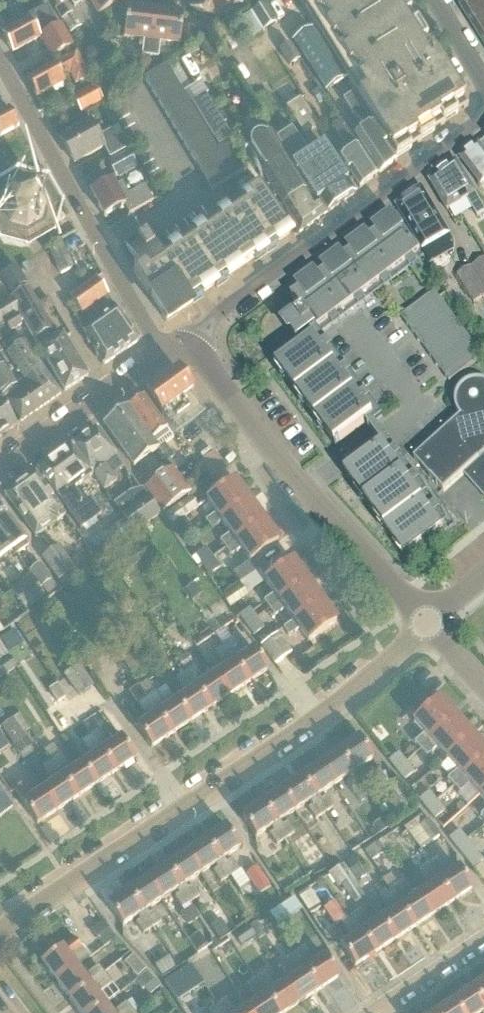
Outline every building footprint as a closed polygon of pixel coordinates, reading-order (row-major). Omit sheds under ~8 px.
[(99,14),(121,0),(90,0),(99,14)] [(190,8),(220,18),(226,0),(193,0),(190,8)] [(395,157),(411,148),(406,140),(415,134),(419,140),(434,130),(430,123),(439,117),(442,123),(458,113),(453,105),(464,98),(438,56),(435,58),(431,51),(434,50),(403,0),(299,0),(359,98),(378,129),(395,157)] [(483,44),(483,0),(456,0),(483,44)] [(251,13),(263,31),(276,22),(265,4),(251,13)] [(150,57),(156,9),(128,5),(124,36),(144,39),(142,56),(150,57)] [(13,52),(40,37),(52,57),(73,46),(63,27),(60,29),(47,6),(28,16),(30,19),(3,34),(13,52)] [(156,9),(150,57),(159,58),(161,41),(180,43),(181,39),(193,40),(195,28),(183,27),(184,12),(156,9)] [(81,28),(72,14),(62,20),(70,34),(81,28)] [(244,43),(262,32),(252,15),(234,26),(244,43)] [(207,21),(204,30),(212,33),(215,24),(207,21)] [(313,30),(295,42),(328,92),(346,80),(313,30)] [(279,51),(289,66),(301,58),(290,43),(279,51)] [(186,55),(199,66),(206,58),(192,47),(186,55)] [(69,56),(27,79),(37,96),(65,81),(63,77),(69,74),(76,86),(91,78),(76,52),(69,56)] [(90,59),(86,69),(95,72),(98,62),(90,59)] [(245,170),(228,143),(218,150),(166,65),(144,78),(212,190),(245,170)] [(225,86),(243,81),(239,67),(221,72),(225,86)] [(294,94),(308,84),(297,68),(283,78),(294,94)] [(191,82),(197,94),(215,86),(209,73),(191,82)] [(73,98),(81,114),(103,102),(94,86),(73,98)] [(319,88),(312,93),(320,105),(327,100),(319,88)] [(355,94),(345,100),(357,120),(359,119),(366,129),(356,135),(380,173),(397,162),(355,94)] [(232,139),(232,138),(206,96),(193,104),(219,147),(232,139)] [(301,100),(288,108),(305,134),(318,126),(301,100)] [(9,108),(0,113),(0,136),(19,126),(9,108)] [(129,147),(122,135),(116,138),(112,130),(99,137),(90,120),(60,137),(74,163),(104,146),(111,158),(129,147)] [(285,157),(272,133),(264,121),(238,137),(245,149),(248,147),(300,231),(299,231),(300,232),(327,212),(319,200),(314,203),(285,157)] [(360,188),(377,175),(343,123),(335,128),(349,148),(348,148),(350,151),(340,158),(360,188)] [(292,127),(277,137),(298,174),(306,187),(315,202),(320,199),(329,212),(328,212),(329,213),(356,193),(323,144),(309,153),(292,127)] [(479,147),(461,161),(481,188),(483,186),(483,154),(479,147)] [(119,180),(140,169),(130,151),(109,162),(119,180)] [(475,213),(483,208),(458,164),(457,164),(430,184),(447,212),(469,199),(472,204),(470,205),(475,213)] [(145,187),(130,195),(123,183),(115,187),(112,181),(90,192),(104,217),(124,206),(129,215),(153,202),(145,187)] [(167,322),(204,296),(202,293),(215,284),(217,288),(229,280),(227,276),(253,258),(255,262),(279,246),(277,243),(290,233),(259,186),(247,195),(251,201),(150,270),(146,265),(158,256),(145,237),(127,250),(139,268),(133,272),(167,322)] [(453,244),(444,228),(422,190),(397,208),(430,265),(448,254),(451,258),(455,255),(453,244)] [(47,217),(47,214),(46,214),(39,200),(36,198),(21,194),(18,194),(18,195),(5,202),(3,204),(3,205),(0,216),(0,224),(7,236),(9,238),(24,242),(27,242),(41,234),(43,232),(47,217)] [(285,328),(302,350),(424,259),(392,216),(374,229),(375,231),(367,236),(366,235),(348,249),(349,250),(341,255),(340,254),(322,268),(323,269),(316,275),(315,273),(297,287),(297,288),(290,294),(292,297),(291,298),(303,314),(285,328)] [(88,256),(98,251),(91,237),(81,242),(88,256)] [(74,268),(62,243),(48,249),(60,274),(74,268)] [(474,267),(483,284),(483,261),(474,267)] [(11,293),(26,284),(17,268),(1,277),(11,293)] [(472,268),(458,276),(474,304),(483,298),(483,289),(472,268)] [(119,348),(121,353),(139,340),(117,308),(117,309),(108,296),(97,279),(82,289),(94,306),(91,308),(100,320),(119,348)] [(29,287),(10,298),(34,340),(65,391),(89,376),(88,375),(63,333),(55,338),(51,330),(53,329),(29,287)] [(94,306),(82,289),(70,297),(82,314),(91,308),(94,306)] [(435,294),(422,304),(401,320),(450,386),(482,357),(435,294)] [(0,307),(0,324),(18,313),(11,301),(0,307)] [(6,324),(11,331),(23,323),(17,316),(6,324)] [(100,320),(84,331),(104,365),(121,353),(119,348),(100,320)] [(0,327),(0,345),(9,338),(0,326),(0,327)] [(7,355),(25,381),(19,386),(36,411),(61,394),(19,334),(2,345),(8,354),(7,355)] [(374,420),(315,340),(281,366),(290,378),(286,380),(297,396),(302,393),(309,403),(305,406),(316,422),(321,419),(328,428),(324,432),(336,448),(374,420)] [(19,386),(4,366),(0,369),(0,390),(21,421),(36,411),(19,386)] [(192,392),(194,390),(193,389),(192,389),(187,381),(186,379),(184,380),(179,372),(180,371),(178,369),(177,370),(177,371),(169,377),(168,377),(167,378),(158,384),(156,385),(157,386),(148,392),(148,391),(146,393),(147,394),(148,394),(154,402),(153,402),(155,404),(161,412),(160,412),(162,414),(176,433),(204,413),(190,393),(192,391),(192,392)] [(479,383),(470,385),(463,389),(458,396),(456,404),(457,412),(461,420),(414,462),(430,479),(444,494),(464,476),(483,498),(483,384),(479,383)] [(143,396),(128,407),(152,439),(159,448),(165,443),(174,437),(143,396)] [(17,425),(0,401),(0,436),(17,425)] [(152,439),(128,407),(128,406),(103,424),(134,466),(159,448),(168,461),(174,457),(165,443),(159,448),(152,439)] [(125,467),(117,456),(97,428),(73,446),(104,489),(117,479),(113,475),(125,467)] [(81,529),(102,514),(90,499),(85,503),(74,488),(93,475),(72,446),(39,470),(39,471),(81,529)] [(441,528),(383,449),(345,477),(357,493),(361,489),(369,499),(364,503),(376,518),(380,515),(388,525),(384,529),(395,544),(400,540),(408,552),(441,528)] [(210,480),(226,469),(214,452),(198,463),(210,480)] [(174,467),(164,474),(162,471),(143,484),(164,512),(191,492),(174,467)] [(57,521),(66,515),(62,510),(36,473),(34,474),(23,482),(21,483),(24,491),(21,493),(17,487),(5,495),(35,537),(57,521)] [(207,500),(216,513),(206,521),(211,529),(222,521),(249,501),(235,481),(207,500)] [(161,514),(149,497),(143,488),(130,492),(114,503),(123,516),(135,532),(161,514)] [(174,524),(184,517),(198,507),(190,497),(166,514),(174,524)] [(222,521),(230,533),(220,542),(225,549),(264,521),(249,501),(222,521)] [(17,554),(28,546),(22,537),(23,536),(0,504),(0,531),(4,536),(13,549),(17,554)] [(191,527),(184,517),(174,524),(181,534),(191,527)] [(118,545),(133,534),(123,519),(107,530),(118,545)] [(264,521),(225,549),(231,556),(241,548),(251,561),(279,541),(264,521)] [(0,531),(0,559),(13,549),(4,536),(0,531)] [(59,580),(75,568),(59,546),(42,557),(59,580)] [(203,565),(213,557),(206,548),(196,555),(203,565)] [(220,567),(213,557),(203,565),(210,574),(220,567)] [(265,581),(275,594),(264,602),(269,609),(307,581),(293,561),(265,581)] [(42,587),(52,580),(40,563),(30,571),(42,587)] [(46,598),(39,587),(31,575),(12,589),(27,611),(46,598)] [(195,581),(186,588),(194,599),(203,592),(195,581)] [(307,581),(269,609),(275,617),(285,609),(294,621),(322,601),(307,581)] [(232,605),(249,593),(242,584),(225,596),(232,605)] [(76,589),(64,596),(70,605),(81,598),(76,589)] [(294,621),(286,627),(283,629),(289,637),(300,629),(309,641),(337,622),(322,601),(294,621)] [(42,624),(52,617),(43,604),(34,610),(42,624)] [(247,625),(257,618),(250,608),(240,615),(247,625)] [(257,618),(247,625),(254,635),(264,628),(257,618)] [(8,647),(9,647),(17,659),(28,652),(20,640),(21,639),(15,630),(2,638),(8,647)] [(291,652),(278,633),(261,645),(275,664),(291,652)] [(233,641),(225,647),(249,683),(268,670),(254,649),(243,656),(240,652),(240,651),(233,641)] [(127,644),(117,651),(131,672),(141,665),(127,644)] [(230,665),(215,675),(229,696),(249,683),(225,647),(215,653),(222,663),(227,660),(230,665)] [(186,654),(177,660),(185,671),(193,666),(186,654)] [(17,667),(9,657),(0,663),(0,677),(1,678),(17,667)] [(64,675),(79,697),(94,686),(79,664),(64,675)] [(195,667),(186,673),(210,709),(229,696),(215,675),(200,685),(197,680),(202,677),(195,667)] [(210,709),(186,673),(177,679),(184,689),(188,686),(191,691),(176,701),(190,722),(210,709)] [(147,679),(138,686),(147,699),(156,693),(147,679)] [(58,682),(49,688),(58,702),(67,696),(58,682)] [(190,722),(176,701),(161,711),(158,706),(163,703),(156,693),(147,699),(171,735),(190,722)] [(171,735),(147,699),(138,705),(145,715),(150,712),(153,716),(138,727),(151,748),(171,735)] [(423,747),(456,718),(439,699),(414,722),(424,734),(415,743),(421,749),(423,747)] [(456,718),(423,747),(421,749),(427,756),(436,748),(447,759),(472,736),(456,718)] [(1,728),(15,747),(27,738),(13,719),(1,728)] [(100,730),(91,736),(115,772),(135,759),(121,738),(106,748),(103,744),(107,741),(100,730)] [(8,745),(0,734),(0,751),(8,745)] [(97,754),(82,764),(96,785),(115,772),(91,736),(82,742),(89,753),(94,750),(97,754)] [(447,759),(457,770),(447,780),(454,786),(483,758),(483,749),(472,736),(447,759)] [(340,751),(364,787),(372,781),(365,771),(360,774),(357,769),(373,759),(359,738),(340,751)] [(340,751),(320,764),(334,785),(349,775),(352,780),(347,783),(354,793),(364,787),(340,751)] [(397,770),(407,762),(399,753),(389,760),(397,770)] [(61,756),(53,762),(76,798),(86,791),(96,785),(82,764),(72,771),(67,774),(64,770),(69,767),(61,756)] [(454,786),(460,793),(469,784),(480,796),(483,792),(483,758),(454,786)] [(43,790),(57,811),(76,798),(53,762),(44,768),(51,778),(55,775),(58,780),(43,790)] [(414,772),(407,762),(397,770),(404,779),(414,772)] [(320,764),(301,777),(325,813),(333,807),(326,797),(322,800),(319,795),(334,785),(320,764)] [(325,813),(301,777),(281,790),(295,811),(310,801),(313,805),(309,809),(316,819),(325,813)] [(24,803),(37,824),(57,811),(43,790),(33,797),(24,784),(15,789),(24,803)] [(398,813),(411,804),(396,784),(384,793),(398,813)] [(281,790),(262,803),(286,839),(295,833),(288,822),(283,826),(280,821),(295,811),(281,790)] [(427,809),(437,801),(429,792),(419,799),(427,809)] [(444,811),(437,801),(427,809),(434,818),(444,811)] [(286,839),(262,803),(243,816),(256,837),(272,827),(275,831),(270,834),(277,845),(286,839)] [(404,828),(421,850),(430,842),(431,843),(441,835),(429,819),(425,822),(421,816),(404,828)] [(386,820),(377,825),(382,833),(391,827),(386,820)] [(206,840),(230,876),(239,870),(232,860),(227,863),(224,858),(240,848),(226,827),(206,840)] [(483,861),(474,849),(459,830),(449,838),(473,869),(483,861)] [(206,840),(187,853),(201,874),(216,864),(219,869),(214,872),(221,882),(230,876),(206,840)] [(365,851),(372,862),(389,851),(382,840),(365,851)] [(201,874),(187,853),(167,866),(191,902),(200,896),(193,886),(188,889),(186,884),(201,874)] [(429,865),(453,902),(472,889),(458,868),(442,879),(439,874),(444,871),(437,860),(429,865)] [(336,889),(342,885),(353,903),(363,896),(344,865),(328,875),(336,889)] [(357,880),(367,874),(362,865),(352,871),(357,880)] [(453,902),(429,865),(419,872),(426,882),(431,879),(433,884),(419,893),(433,915),(453,902)] [(167,866),(148,879),(162,900),(177,890),(180,894),(175,897),(182,908),(191,902),(167,866)] [(260,895),(268,889),(271,887),(257,867),(246,875),(260,895)] [(388,877),(382,880),(414,927),(433,915),(419,893),(403,903),(400,899),(405,896),(398,885),(395,887),(388,877)] [(162,900),(148,879),(129,892),(152,928),(162,922),(155,911),(150,914),(147,910),(162,900)] [(414,927),(382,880),(374,886),(381,897),(380,897),(387,908),(392,905),(395,909),(380,919),(394,940),(414,927)] [(309,915),(322,906),(310,887),(297,896),(309,915)] [(152,928),(129,892),(109,905),(123,926),(138,916),(141,920),(137,923),(144,934),(152,928)] [(285,904),(273,912),(281,925),(293,917),(285,904)] [(394,940),(380,919),(365,929),(362,925),(366,922),(360,911),(351,917),(375,953),(394,940)] [(375,953),(351,917),(342,923),(349,933),(354,930),(357,935),(341,945),(355,966),(375,953)] [(229,933),(220,919),(210,926),(219,940),(229,933)] [(104,920),(91,929),(103,947),(116,938),(104,920)] [(258,921),(250,927),(257,937),(265,932),(258,921)] [(241,945),(255,936),(249,927),(235,936),(241,945)] [(207,945),(200,933),(191,939),(199,951),(207,945)] [(57,982),(77,967),(69,957),(82,947),(76,939),(63,948),(43,963),(57,982)] [(142,944),(131,951),(142,968),(152,962),(142,944)] [(82,947),(69,957),(77,967),(89,957),(82,947)] [(170,968),(184,958),(177,947),(162,957),(170,968)] [(295,954),(319,990),(339,977),(325,956),(309,966),(306,962),(311,959),(304,948),(295,954)] [(319,990),(295,954),(286,960),(293,970),(297,967),(300,972),(286,982),(300,1003),(319,990)] [(88,981),(77,967),(57,982),(71,1000),(105,975),(99,966),(89,974),(92,978),(88,981)] [(192,967),(165,984),(179,1005),(183,1002),(194,995),(205,988),(192,967)] [(286,982),(270,992),(267,987),(272,984),(265,974),(256,979),(278,1012),(284,1012),(300,1003),(286,982)] [(71,1000),(80,1012),(93,1012),(105,1004),(94,990),(98,986),(102,991),(112,983),(105,975),(71,1000)] [(160,988),(152,977),(143,984),(152,995),(160,988)] [(256,979),(247,985),(254,996),(259,993),(262,997),(247,1007),(250,1012),(278,1012),(256,979)] [(473,989),(483,1007),(483,982),(473,989)] [(473,989),(453,1002),(460,1012),(482,1012),(483,1012),(483,1007),(473,989)] [(217,1005),(222,1012),(229,1012),(233,1010),(227,999),(217,1005)] [(453,1002),(437,1012),(460,1012),(453,1002)] [(133,1012),(127,1003),(117,1011),(118,1012),(132,1012),(133,1012)] [(105,1004),(93,1012),(112,1012),(105,1004)]
